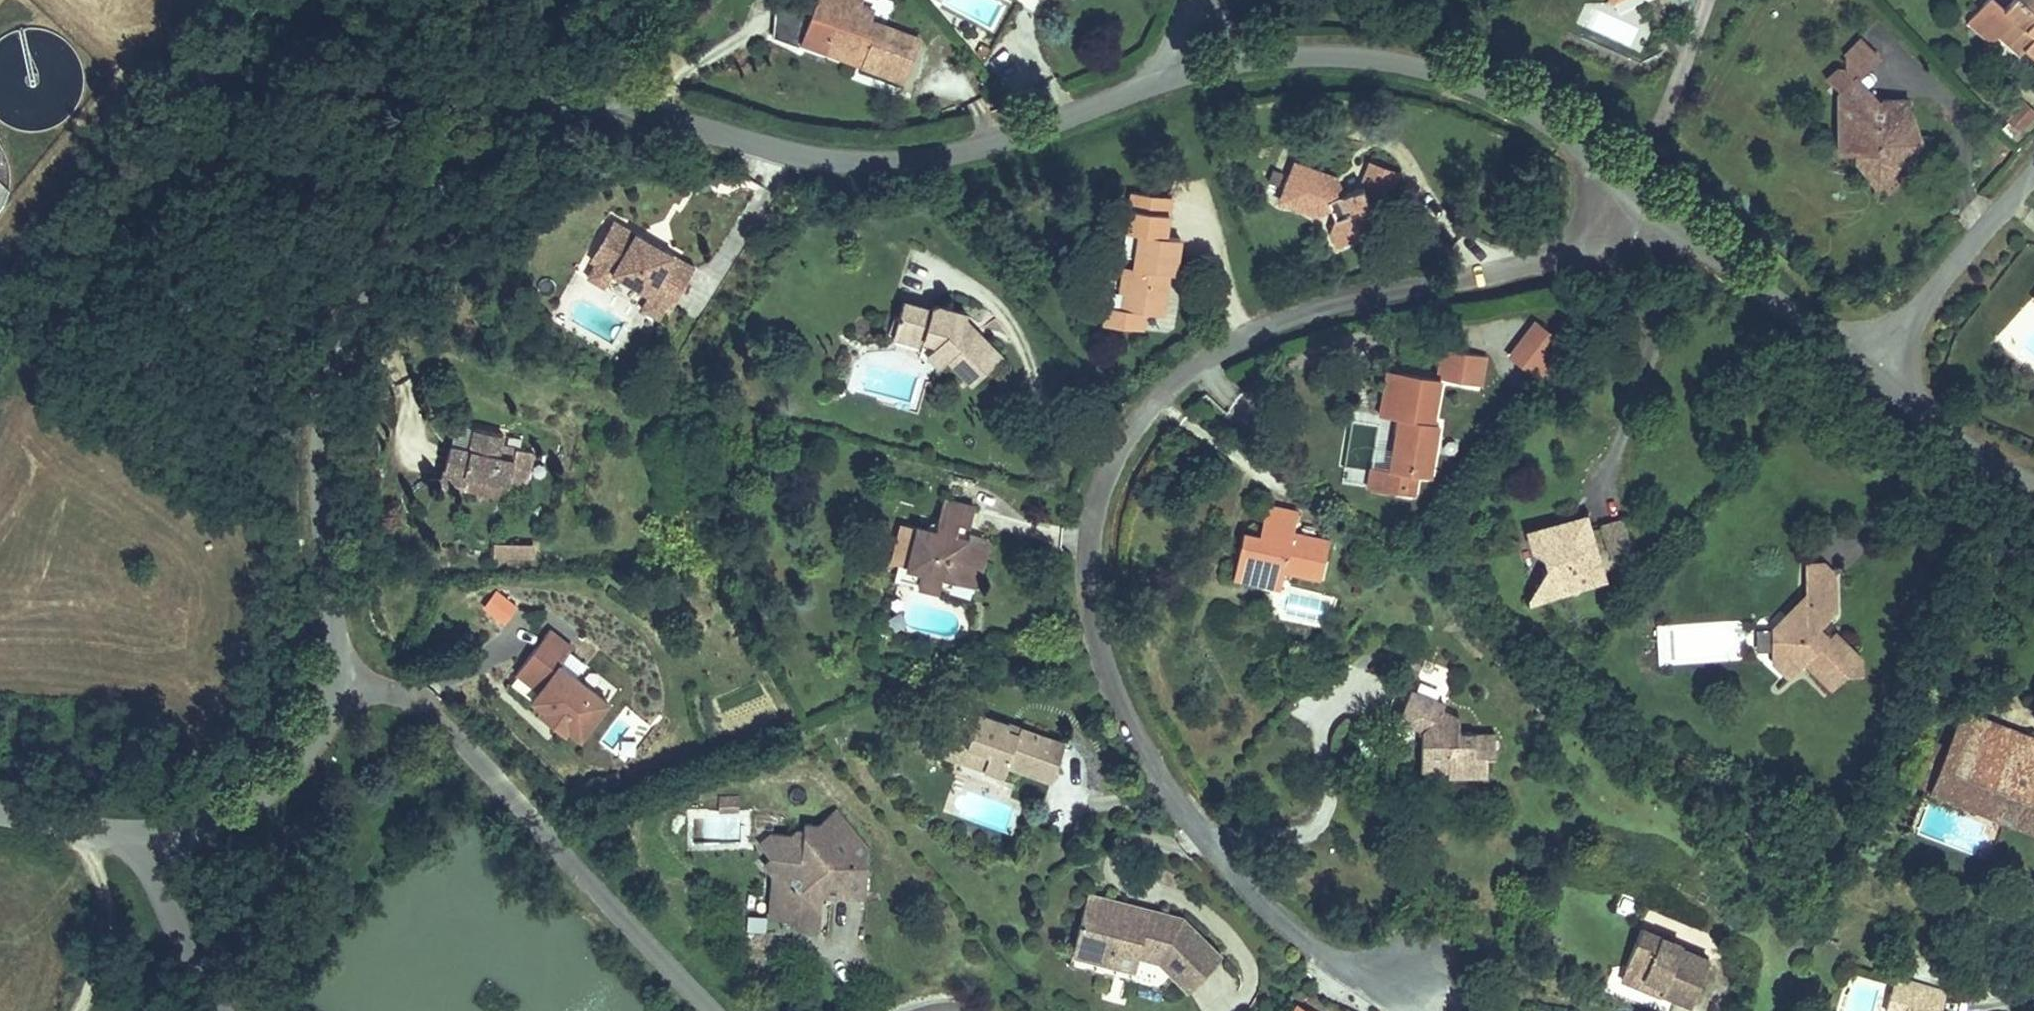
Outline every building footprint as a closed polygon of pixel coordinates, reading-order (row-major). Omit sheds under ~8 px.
[(849,43),(853,32),(835,24),(841,10),(820,0),(803,0),(797,14),(819,24),(813,37),(801,32),(794,48),(850,72),(845,82),(884,99),(899,64),(849,43)] [(2024,13),(2033,4),(2033,0),(2013,0),(2024,13)] [(1962,24),(1982,46),(1988,41),(2007,63),(2015,56),(2030,74),(2033,70),(2033,4),(2024,13),(2015,2),(2000,15),(1988,1),(1962,24)] [(841,10),(835,24),(853,32),(860,17),(841,10)] [(850,72),(794,48),(801,32),(813,37),(819,24),(797,14),(777,57),(844,86),(845,82),(850,72)] [(1854,71),(1856,73),(1878,44),(1862,32),(1840,60),(1854,71)] [(1839,91),(1840,109),(1862,101),(1875,108),(1885,94),(1856,73),(1854,71),(1839,91)] [(1862,101),(1840,109),(1841,153),(1857,153),(1858,167),(1900,164),(1915,146),(1914,113),(1878,114),(1878,110),(1875,108),(1862,101)] [(1941,130),(1914,113),(1915,146),(1900,164),(1858,167),(1886,198),(1941,130)] [(1354,157),(1347,173),(1379,185),(1386,169),(1354,157)] [(1317,174),(1274,158),(1259,200),(1301,216),(1314,208),(1318,218),(1315,227),(1319,243),(1354,228),(1348,213),(1358,209),(1369,183),(1347,173),(1342,181),(1323,190),(1317,174)] [(11,190),(0,178),(0,201),(11,190)] [(1105,193),(1102,208),(1145,215),(1148,200),(1105,193)] [(1145,215),(1102,208),(1099,226),(1119,230),(1115,256),(1113,268),(1108,294),(1101,293),(1099,309),(1085,307),(1082,326),(1120,332),(1123,312),(1147,316),(1161,238),(1142,234),(1145,215)] [(693,257),(604,214),(584,257),(609,269),(646,287),(638,303),(665,315),(693,257)] [(2018,299),(2033,313),(2033,282),(2018,299)] [(998,351),(965,321),(966,312),(927,303),(925,310),(896,303),(891,341),(928,355),(939,365),(947,355),(973,378),(998,351)] [(1544,340),(1526,326),(1520,334),(1538,347),(1544,340)] [(1520,334),(1502,358),(1520,371),(1538,347),(1520,334)] [(1544,340),(1538,347),(1552,358),(1558,350),(1544,340)] [(1552,358),(1538,347),(1520,371),(1534,382),(1552,358)] [(1466,362),(1426,355),(1421,384),(1461,391),(1466,362)] [(1413,435),(1421,384),(1376,378),(1371,409),(1398,415),(1390,465),(1375,463),(1374,481),(1373,481),(1418,490),(1422,436),(1413,435)] [(455,509),(460,499),(512,522),(528,486),(502,475),(506,464),(477,451),(466,475),(447,467),(433,500),(455,509)] [(1244,520),(1232,571),(1290,583),(1294,567),(1331,575),(1339,534),(1303,525),(1307,504),(1271,495),(1268,508),(1274,516),(1273,526),(1244,520)] [(1587,513),(1524,533),(1530,551),(1533,551),(1540,555),(1543,561),(1547,568),(1545,574),(1541,580),(1546,598),(1607,577),(1587,513)] [(955,601),(966,558),(945,552),(944,558),(929,554),(933,541),(945,544),(950,522),(922,514),(914,544),(886,537),(874,579),(896,585),(893,597),(925,605),(927,594),(955,601)] [(1620,517),(1602,524),(1612,551),(1630,544),(1620,517)] [(534,556),(535,539),(493,537),(492,554),(534,556)] [(1771,586),(1743,618),(1752,626),(1740,639),(1742,654),(1757,667),(1769,654),(1799,683),(1811,669),(1830,670),(1825,652),(1797,629),(1802,623),(1793,617),(1803,601),(1803,586),(1802,573),(1796,562),(1787,555),(1768,554),(1771,586)] [(481,606),(504,623),(518,605),(494,588),(481,606)] [(1737,626),(1740,639),(1752,626),(1743,618),(1737,626)] [(599,704),(549,663),(563,646),(539,626),(503,669),(529,689),(519,700),(532,710),(527,716),(553,737),(558,731),(569,740),(599,704)] [(1412,735),(1418,777),(1449,773),(1450,780),(1486,775),(1483,754),(1493,753),(1489,729),(1451,734),(1447,721),(1433,716),(1436,706),(1395,694),(1385,724),(1412,735)] [(1053,753),(967,719),(953,755),(979,765),(973,781),(991,788),(997,773),(1040,789),(1053,753)] [(1993,815),(2022,746),(1964,720),(1929,787),(1993,815)] [(2022,746),(1993,815),(2027,830),(2031,821),(2033,823),(2033,751),(2022,746)] [(979,765),(953,755),(947,771),(973,781),(979,765)] [(783,911),(795,903),(807,904),(846,908),(851,859),(820,823),(802,839),(782,837),(781,845),(757,844),(747,852),(760,864),(751,873),(760,882),(756,926),(781,928),(780,940),(804,942),(805,928),(783,911)] [(783,911),(805,928),(807,904),(795,903),(783,911)] [(1168,928),(1078,903),(1059,976),(1145,1000),(1160,987),(1174,999),(1208,967),(1168,928)] [(1616,981),(1658,1000),(1655,1007),(1663,1010),(1687,1010),(1703,978),(1677,966),(1676,965),(1679,961),(1634,940),(1616,981)] [(1616,981),(1609,994),(1647,1010),(1653,1010),(1655,1007),(1658,1000),(1616,981)] [(1889,994),(1884,1010),(1943,1010),(1944,1009),(1889,994)]
